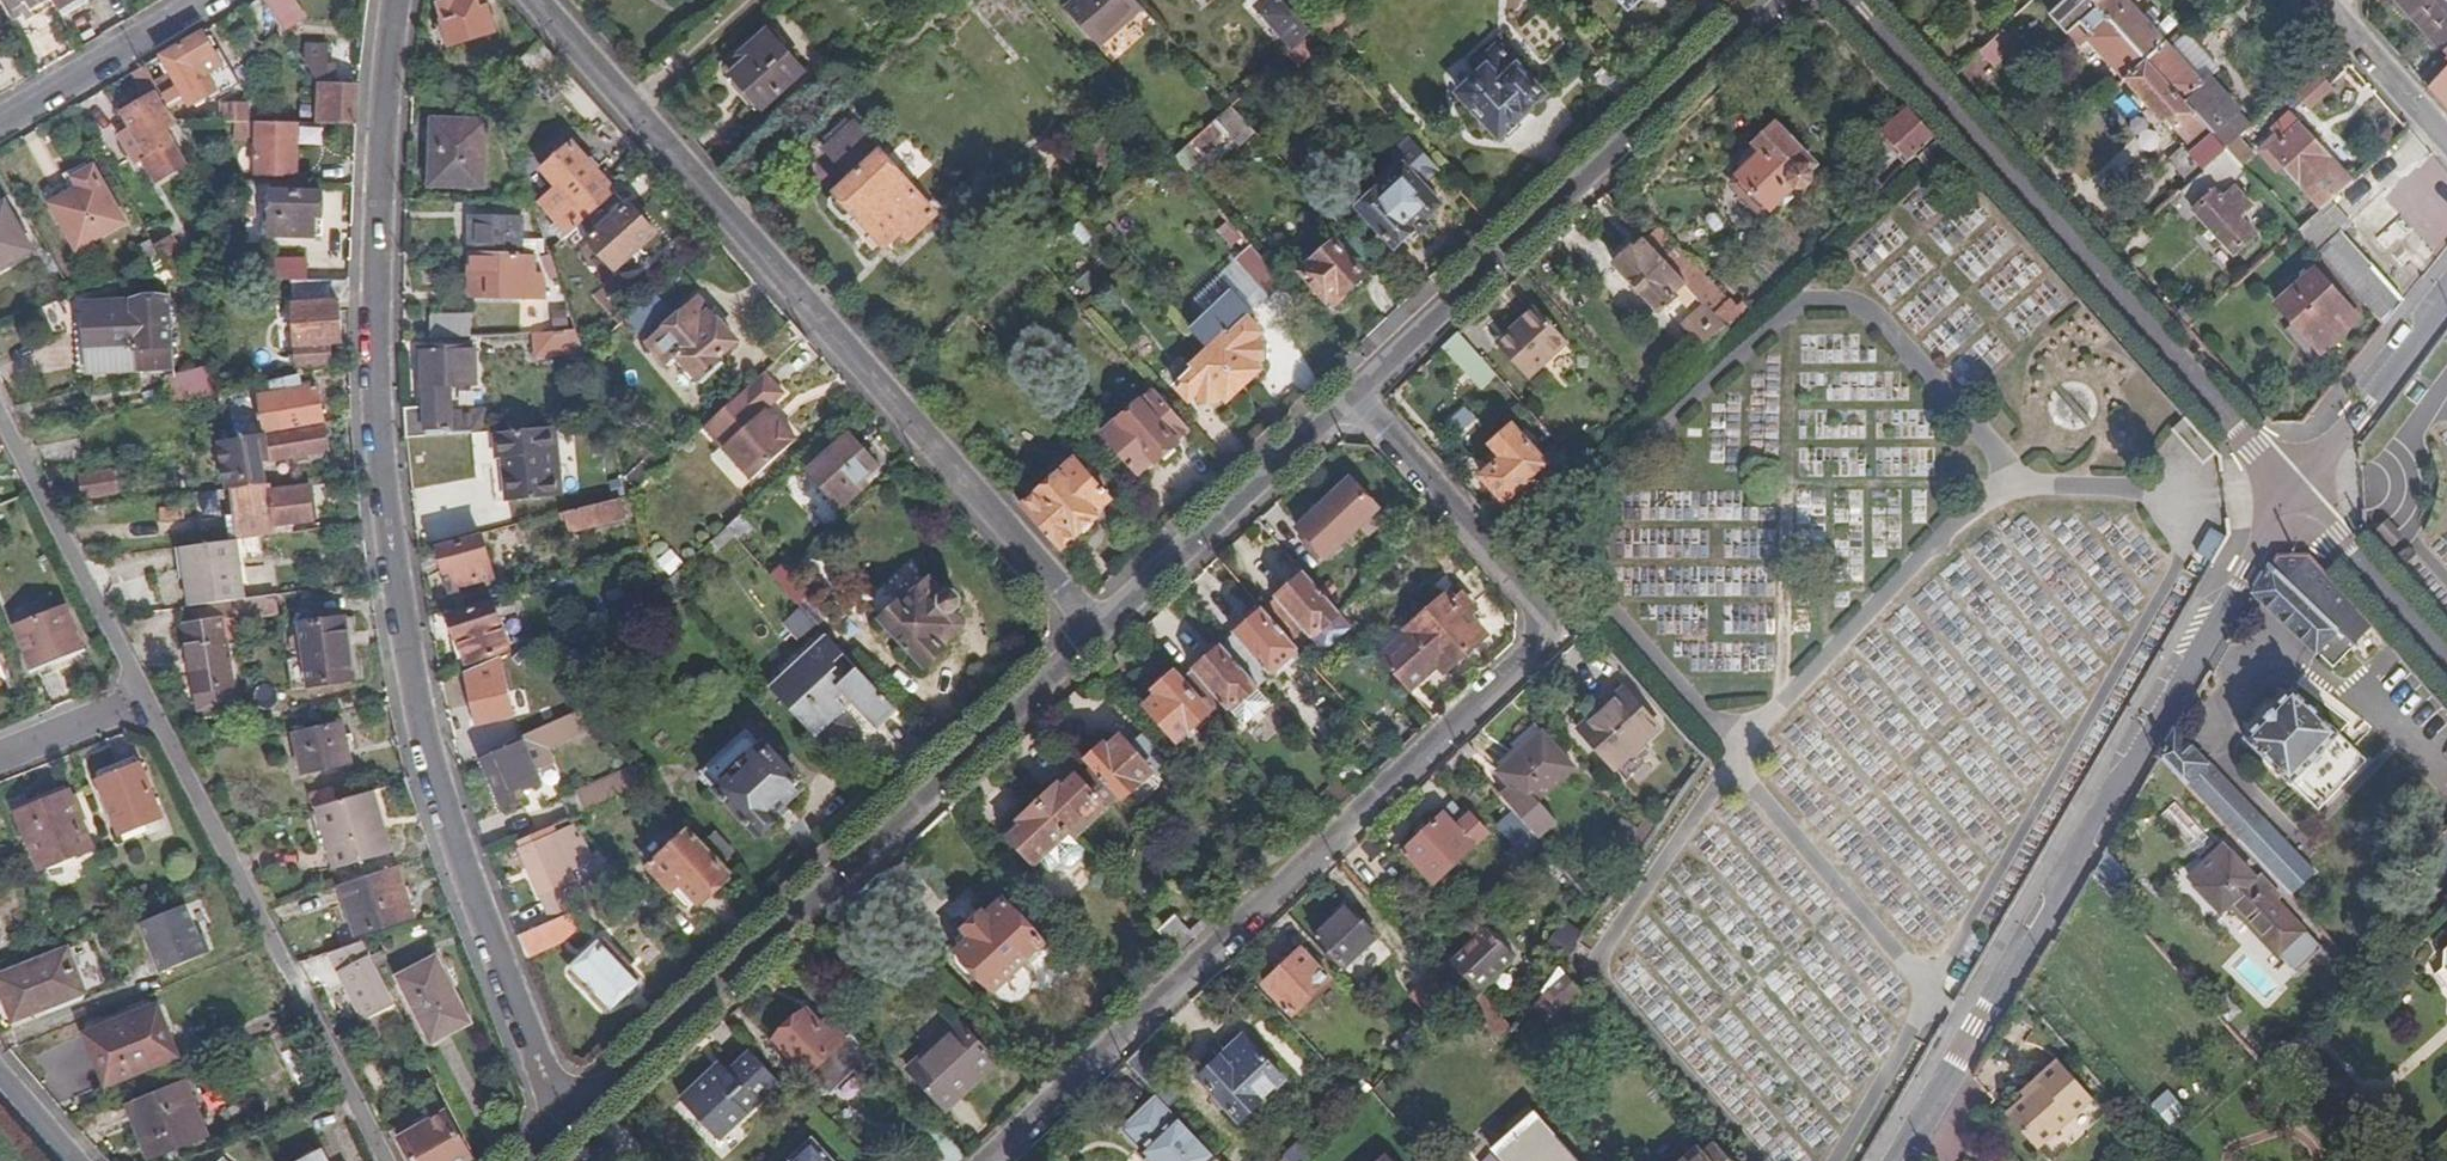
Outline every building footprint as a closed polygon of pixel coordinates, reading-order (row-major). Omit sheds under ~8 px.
[(0,0),(0,3),(10,22),(22,16),(28,12),(32,19),(53,6),(50,0),(0,0)] [(53,6),(61,19),(84,5),(81,0),(50,0),(53,6)] [(264,1),(283,33),(299,22),(284,0),(266,0),(264,1)] [(494,33),(487,8),(478,10),(475,0),(452,0),(439,4),(444,24),(438,30),(440,41),(449,42),(451,46),(494,33)] [(1143,10),(1135,0),(1075,0),(1065,9),(1100,49),(1143,10)] [(1291,51),(1310,34),(1280,0),(1259,0),(1251,7),(1291,51)] [(1307,28),(1321,17),(1306,0),(1293,0),(1288,5),(1307,28)] [(1637,0),(1616,0),(1626,11),(1637,0)] [(2126,80),(2147,61),(2094,4),(2091,0),(2065,0),(2056,8),(2038,24),(2057,45),(2074,29),(2085,41),(2088,39),(2126,80)] [(2056,8),(2065,0),(2049,0),(2056,8)] [(2147,61),(2166,44),(2126,0),(2098,0),(2094,4),(2147,61)] [(2446,56),(2446,0),(2397,0),(2446,56)] [(28,12),(22,16),(26,22),(32,19),(28,12)] [(2004,28),(1979,51),(1993,68),(2020,45),(2004,28)] [(746,63),(732,74),(762,108),(803,70),(768,30),(740,55),(746,63)] [(2312,73),(2338,49),(2324,34),(2314,43),(2317,47),(2302,61),(2312,73)] [(211,55),(200,35),(158,59),(166,73),(152,82),(155,87),(167,109),(183,100),(187,107),(203,97),(206,102),(236,85),(217,52),(211,55)] [(2166,44),(2147,61),(2226,148),(2235,142),(2253,126),(2210,79),(2218,72),(2187,37),(2180,42),(2176,36),(2166,44)] [(354,125),(358,86),(334,86),(333,77),(327,77),(326,47),(304,46),(304,63),(319,86),(318,124),(354,125)] [(1465,99),(1500,136),(1543,95),(1503,52),(1484,69),(1491,75),(1465,99)] [(726,67),(732,74),(746,63),(740,55),(726,67)] [(2147,61),(2126,80),(2164,122),(2168,120),(2188,142),(2195,149),(2192,153),(2206,168),(2226,148),(2147,61)] [(152,82),(144,67),(132,73),(144,94),(155,87),(152,82)] [(2446,108),(2446,67),(2429,88),(2446,108)] [(2311,108),(2330,90),(2318,76),(2297,95),(2311,108)] [(1224,100),(1229,106),(1248,89),(1242,83),(1224,100)] [(156,182),(183,166),(163,131),(171,126),(153,96),(122,115),(131,132),(120,138),(125,146),(136,140),(146,158),(143,160),(156,182)] [(221,102),(221,123),(246,123),(246,102),(221,102)] [(1239,146),(1254,133),(1229,106),(1215,119),(1224,130),(1239,146)] [(2266,122),(2277,135),(2282,140),(2300,124),(2283,106),(2266,122)] [(1932,138),(1907,110),(1879,135),(1905,163),(1916,152),(1932,138)] [(1191,141),(1200,151),(1224,130),(1215,119),(1191,141)] [(906,237),(934,211),(854,121),(825,146),(853,177),(836,191),(831,195),(831,203),(845,220),(853,220),(858,216),(882,243),(899,228),(906,237)] [(430,185),(481,187),(483,122),(431,122),(430,185)] [(294,176),(296,124),(258,124),(257,176),(294,176)] [(1090,148),(1114,175),(1140,150),(1117,124),(1090,148)] [(2282,165),(2322,208),(2329,203),(2352,181),(2300,124),(2282,140),(2277,135),(2259,151),(2276,170),(2282,165)] [(1735,177),(1769,215),(1793,192),(1803,193),(1810,186),(1810,178),(1793,159),(1800,153),(1775,125),(1750,146),(1758,155),(1735,177)] [(1423,186),(1439,171),(1407,137),(1389,155),(1401,168),(1357,209),(1394,249),(1441,206),(1423,186)] [(1949,157),(1932,138),(1916,152),(1933,172),(1949,157)] [(1172,158),(1182,168),(1200,151),(1191,141),(1172,158)] [(2200,173),(2206,168),(2192,153),(2195,149),(2188,142),(2168,160),(2188,183),(2200,173)] [(2235,142),(2226,148),(2240,164),(2250,157),(2235,142)] [(540,204),(569,235),(578,227),(615,193),(572,144),(542,171),(558,189),(540,204)] [(2206,168),(2200,173),(2216,191),(2229,180),(2242,167),(2240,164),(2226,148),(2206,168)] [(2446,221),(2446,171),(2440,162),(2409,190),(2446,221)] [(77,249),(123,223),(93,169),(47,195),(77,249)] [(2229,180),(2216,191),(2221,198),(2234,186),(2229,180)] [(321,194),(321,185),(232,183),(226,192),(268,192),(321,194)] [(2221,198),(2216,191),(2194,212),(2234,256),(2257,236),(2241,219),(2254,208),(2234,186),(2221,198)] [(655,234),(617,191),(615,193),(578,227),(615,271),(655,234)] [(321,217),(321,194),(268,192),(267,236),(311,237),(312,218),(321,217)] [(2148,219),(2160,208),(2151,198),(2140,209),(2148,219)] [(2361,297),(2386,325),(2400,307),(2336,238),(2350,225),(2329,203),(2322,208),(2300,229),(2327,260),(2361,297)] [(31,256),(4,207),(0,209),(0,272),(31,256)] [(469,220),(469,255),(520,256),(520,221),(469,220)] [(1660,226),(1644,241),(1687,287),(1707,310),(1712,315),(1727,301),(1660,226)] [(1344,295),(1377,263),(1347,231),(1301,273),(1328,303),(1341,292),(1344,295)] [(171,237),(153,247),(159,257),(160,257),(174,282),(186,262),(171,237)] [(1687,287),(1644,241),(1633,251),(1630,247),(1614,262),(1662,316),(1675,305),(1673,300),(1687,287)] [(1270,300),(1285,286),(1252,248),(1237,262),(1263,292),(1270,300)] [(520,256),(469,255),(468,300),(542,300),(541,285),(540,275),(534,275),(534,256),(520,256)] [(539,332),(574,329),(549,255),(538,256),(548,282),(547,291),(556,317),(537,319),(537,324),(539,332)] [(291,281),(307,281),(307,259),(269,260),(269,282),(291,281)] [(1231,290),(1247,308),(1263,292),(1237,262),(1235,259),(1194,299),(1207,312),(1231,290)] [(2348,309),(2361,297),(2327,260),(2314,271),(2348,309)] [(1084,294),(1100,282),(1090,270),(1075,283),(1084,294)] [(2359,321),(2348,309),(2314,271),(2276,306),(2295,326),(2321,354),(2359,321)] [(348,301),(348,281),(307,281),(291,281),(296,366),(330,364),(330,343),(340,342),(338,302),(348,301)] [(1208,350),(1244,387),(1261,371),(1256,365),(1260,362),(1261,342),(1257,338),(1261,334),(1248,320),(1252,314),(1247,308),(1231,290),(1207,312),(1189,328),(1208,350)] [(89,371),(173,364),(167,296),(82,303),(89,371)] [(637,325),(656,308),(648,300),(629,318),(637,325)] [(698,300),(649,344),(670,368),(680,359),(704,384),(726,365),(718,357),(736,341),(698,300)] [(1712,315),(1724,328),(1740,314),(1727,301),(1712,315)] [(1533,302),(1517,316),(1522,322),(1498,344),(1525,374),(1566,338),(1533,302)] [(1685,330),(1702,348),(1724,328),(1712,315),(1707,310),(1685,330)] [(428,314),(429,340),(470,337),(469,312),(428,314)] [(1522,322),(1517,316),(1493,339),(1498,344),(1522,322)] [(517,334),(532,332),(539,332),(537,324),(517,324),(517,334)] [(2312,363),(2321,354),(2295,326),(2286,334),(2312,363)] [(569,352),(580,351),(574,329),(539,332),(532,332),(534,358),(569,355),(569,352)] [(1455,335),(1441,349),(1480,391),(1496,376),(1455,335)] [(404,406),(405,438),(484,434),(483,412),(458,412),(459,425),(451,425),(449,387),(473,385),(471,345),(422,349),(426,405),(404,406)] [(1226,404),(1244,387),(1208,350),(1190,365),(1194,370),(1175,386),(1187,402),(1191,399),(1196,401),(1217,403),(1221,399),(1226,404)] [(211,361),(212,385),(221,382),(220,359),(211,361)] [(179,369),(182,392),(212,385),(211,361),(179,369)] [(705,426),(753,479),(795,440),(781,424),(778,426),(763,409),(781,392),(764,373),(705,426)] [(263,434),(323,423),(316,387),(299,390),(296,376),(287,378),(290,392),(256,398),(263,434)] [(1157,463),(1191,431),(1152,388),(1103,434),(1137,473),(1152,459),(1157,463)] [(600,409),(585,410),(584,427),(605,426),(600,409)] [(2215,452),(2185,419),(2173,430),(2204,463),(2215,452)] [(263,434),(222,441),(229,490),(234,489),(266,484),(262,462),(327,450),(323,423),(263,434)] [(1506,503),(1547,464),(1512,428),(1492,447),(1503,460),(1483,479),(1506,503)] [(557,499),(553,429),(495,433),(496,458),(505,458),(507,501),(557,499)] [(877,467),(849,435),(808,472),(843,509),(859,494),(854,488),(877,467)] [(622,478),(628,495),(660,466),(650,454),(622,478)] [(1021,508),(1059,551),(1095,518),(1092,514),(1108,499),(1073,459),(1021,508)] [(1556,475),(1547,464),(1506,503),(1515,513),(1556,475)] [(112,474),(111,471),(79,476),(83,497),(115,491),(112,474)] [(112,474),(115,491),(127,488),(126,472),(112,474)] [(607,481),(612,499),(619,497),(628,495),(622,478),(622,477),(607,481)] [(1324,559),(1377,510),(1350,480),(1297,529),(1324,559)] [(234,489),(237,517),(226,518),(228,541),(236,540),(274,535),(272,526),(313,521),(308,488),(267,492),(266,484),(234,489)] [(612,499),(559,513),(564,534),(623,519),(619,497),(612,499)] [(728,528),(735,537),(744,529),(736,520),(728,528)] [(728,528),(713,541),(721,550),(735,537),(728,528)] [(2201,554),(2208,559),(2221,537),(2213,531),(2201,554)] [(458,588),(494,578),(484,539),(440,551),(445,573),(453,571),(458,588)] [(245,600),(236,540),(228,541),(182,548),(191,608),(234,602),(245,600)] [(629,561),(649,555),(646,544),(626,550),(629,561)] [(2278,554),(2255,594),(2330,671),(2355,647),(2353,644),(2374,624),(2310,555),(2278,554)] [(814,589),(794,567),(788,561),(772,577),(798,604),(813,590),(814,589)] [(678,592),(679,573),(669,582),(678,592)] [(1315,635),(1323,645),(1348,624),(1339,614),(1326,598),(1304,573),(1263,609),(1299,650),(1315,635)] [(882,619),(926,667),(945,650),(942,646),(955,633),(943,618),(946,614),(958,612),(962,605),(962,598),(956,593),(943,594),(931,581),(904,605),(900,602),(882,619)] [(813,590),(798,604),(800,607),(781,625),(798,643),(832,611),(813,590)] [(1334,590),(1326,598),(1339,614),(1348,606),(1334,590)] [(279,615),(277,596),(245,600),(234,602),(237,618),(237,620),(279,615)] [(1441,667),(1447,673),(1484,637),(1466,618),(1473,612),(1459,598),(1453,605),(1444,596),(1408,630),(1441,667)] [(234,602),(191,608),(181,609),(200,710),(237,704),(222,621),(237,618),(234,602)] [(467,664),(510,649),(495,602),(449,617),(456,639),(461,639),(467,664)] [(19,628),(36,671),(83,652),(65,609),(19,628)] [(1263,609),(1222,646),(1258,686),(1299,650),(1263,609)] [(299,625),(308,687),(354,680),(345,619),(299,625)] [(1408,630),(1403,623),(1372,652),(1410,695),(1441,667),(1408,630)] [(770,691),(812,737),(848,703),(873,730),(896,710),(828,638),(770,691)] [(563,639),(550,650),(571,673),(586,661),(577,647),(570,652),(567,649),(570,645),(563,639)] [(1181,682),(1209,714),(1220,703),(1243,728),(1272,703),(1258,686),(1222,646),(1181,682)] [(503,656),(465,672),(477,724),(500,720),(500,714),(515,711),(503,656)] [(1181,682),(1173,675),(1156,691),(1160,695),(1146,707),(1178,742),(1209,714),(1181,682)] [(2291,684),(2242,735),(2288,782),(2338,731),(2291,684)] [(1581,733),(1616,770),(1659,729),(1624,691),(1581,733)] [(580,712),(507,743),(510,749),(484,759),(503,806),(524,798),(522,790),(540,784),(527,751),(591,725),(580,712)] [(352,765),(341,724),(293,735),(302,776),(352,765)] [(1495,767),(1498,773),(1542,733),(1534,725),(1511,745),(1514,748),(1495,767)] [(715,787),(714,789),(757,834),(777,814),(775,812),(801,788),(761,744),(758,747),(744,730),(700,771),(715,787)] [(2174,732),(2160,756),(2236,841),(2256,824),(2249,816),(2245,808),(2226,786),(2217,780),(2174,732)] [(1511,790),(1502,799),(1541,842),(1559,825),(1540,804),(1575,771),(1542,733),(1498,773),(1511,790)] [(1105,745),(1085,763),(1092,771),(1117,798),(1121,802),(1153,772),(1157,777),(1171,765),(1143,735),(1130,747),(1122,738),(1109,749),(1105,745)] [(1477,753),(1468,744),(1460,752),(1468,763),(1477,753)] [(99,782),(120,835),(163,819),(141,765),(99,782)] [(554,825),(568,818),(647,785),(632,769),(546,806),(554,825)] [(1058,785),(1038,803),(1072,840),(1117,798),(1092,771),(1080,782),(1076,777),(1063,789),(1058,785)] [(311,795),(314,809),(318,808),(336,803),(331,790),(311,795)] [(392,852),(375,791),(336,803),(318,808),(336,868),(392,852)] [(43,866),(91,848),(69,794),(21,814),(43,866)] [(1072,840),(1038,803),(1019,821),(1024,827),(1011,838),(1032,863),(1035,860),(1047,873),(1056,866),(1062,871),(1067,871),(1080,859),(1081,850),(1072,840)] [(2199,857),(2213,842),(2175,803),(2162,817),(2199,857)] [(1444,817),(1406,854),(1436,884),(1488,835),(1471,817),(1457,829),(1444,817)] [(1661,827),(1651,821),(1641,834),(1624,823),(1608,845),(1626,857),(1619,868),(1629,875),(1661,827)] [(554,825),(517,839),(551,915),(585,900),(554,825)] [(2446,858),(2446,828),(2432,841),(2446,858)] [(698,902),(729,874),(689,830),(648,867),(666,885),(674,878),(698,902)] [(2222,846),(2186,880),(2216,914),(2226,905),(2273,958),(2301,936),(2222,846)] [(2112,895),(2131,877),(2105,849),(2092,873),(2112,895)] [(414,917),(396,867),(341,887),(359,937),(414,917)] [(610,876),(617,892),(619,891),(631,885),(618,871),(610,876)] [(1010,1004),(1024,1002),(1029,997),(1033,988),(1031,976),(1024,965),(1046,946),(1003,900),(985,917),(982,914),(966,931),(973,939),(957,952),(959,964),(966,973),(977,975),(1000,1000),(1010,1004)] [(141,924),(161,974),(210,955),(203,936),(198,938),(186,906),(141,924)] [(1194,943),(1224,915),(1218,908),(1189,936),(1194,943)] [(1316,938),(1345,969),(1378,938),(1349,908),(1316,938)] [(519,936),(528,959),(580,935),(571,912),(519,936)] [(1160,935),(1180,957),(1194,943),(1189,936),(1175,921),(1160,935)] [(1489,928),(1440,973),(1463,998),(1466,1000),(1512,956),(1489,928)] [(406,1024),(363,940),(329,952),(339,973),(344,972),(369,1020),(365,1022),(374,1040),(406,1024)] [(606,1009),(637,980),(603,945),(574,974),(606,1009)] [(0,979),(0,987),(14,1022),(49,1008),(52,1015),(89,1002),(67,951),(0,979)] [(1295,1016),(1331,982),(1303,952),(1266,986),(1295,1016)] [(399,977),(432,1041),(469,1021),(436,957),(399,977)] [(1579,990),(1562,969),(1546,993),(1560,1008),(1579,990)] [(344,972),(339,973),(365,1022),(369,1020),(344,972)] [(1463,998),(1440,973),(1414,997),(1438,1025),(1463,998)] [(2213,1005),(2230,1023),(2242,1011),(2227,994),(2213,1005)] [(157,1007),(86,1035),(96,1062),(99,1060),(110,1086),(170,1062),(160,1036),(167,1032),(157,1007)] [(851,1034),(844,1040),(827,1021),(821,1026),(806,1010),(774,1040),(827,1098),(854,1073),(859,1078),(877,1062),(851,1034)] [(946,1112),(997,1064),(959,1024),(909,1073),(946,1112)] [(1230,1067),(1252,1045),(1245,1038),(1222,1059),(1230,1067)] [(1285,1081),(1252,1045),(1230,1067),(1222,1059),(1202,1079),(1243,1123),(1285,1081)] [(1140,1051),(1126,1064),(1157,1097),(1162,1101),(1175,1089),(1140,1051)] [(780,1082),(752,1053),(726,1078),(716,1068),(681,1101),(704,1127),(712,1120),(727,1135),(780,1082)] [(2061,1065),(2039,1084),(2043,1090),(2031,1101),(2012,1121),(2042,1152),(2094,1101),(2061,1065)] [(186,1084),(129,1107),(150,1160),(208,1138),(186,1084)] [(2043,1090),(2039,1084),(2026,1097),(2031,1101),(2043,1090)] [(1218,1160),(1162,1101),(1157,1097),(1122,1131),(1140,1150),(1137,1154),(1144,1160),(1217,1160),(1218,1160)] [(1531,1103),(1507,1124),(1512,1131),(1493,1147),(1505,1160),(1581,1160),(1531,1103)] [(471,1158),(443,1113),(397,1141),(409,1160),(466,1160),(471,1158)] [(813,1140),(790,1160),(832,1160),(813,1140)] [(1314,1153),(1301,1141),(1287,1156),(1292,1160),(1308,1160),(1314,1153)] [(1712,1146),(1702,1155),(1696,1147),(1680,1160),(1725,1160),(1712,1146)] [(303,1160),(326,1160),(322,1152),(303,1160)]
